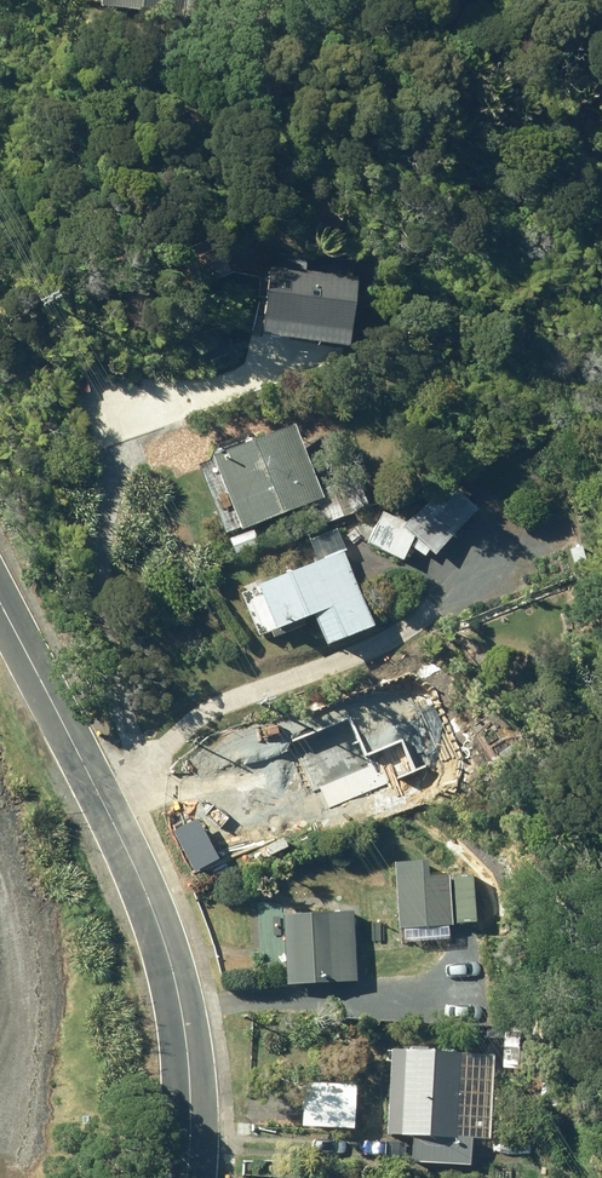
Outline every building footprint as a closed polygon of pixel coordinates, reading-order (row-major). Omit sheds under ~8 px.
[(94,6),(173,13),(172,25),(200,27),(203,0),(94,0),(94,6)] [(349,277),(302,271),(305,256),(272,251),(270,267),(260,265),(250,336),(340,348),(349,277)] [(194,358),(214,350),(208,338),(189,348),(194,358)] [(232,530),(316,498),(285,425),(202,456),(232,530)] [(362,544),(397,562),(409,538),(429,557),(474,509),(454,491),(448,498),(438,489),(403,526),(378,513),(362,544)] [(254,546),(248,529),(223,538),(229,555),(254,546)] [(234,593),(251,638),(283,624),(285,629),(298,624),(296,620),(304,616),(316,647),(367,626),(337,550),(234,593)] [(298,729),(329,805),(427,764),(413,731),(399,736),(382,696),(298,729)] [(446,941),(444,927),(448,926),(446,875),(391,878),(393,930),(398,929),(400,944),(446,941)] [(334,1014),(334,982),(351,982),(348,913),(277,915),(281,985),(282,985),(284,1014),(334,1014)] [(482,1140),(485,1078),(517,1079),(519,1061),(498,1060),(499,1065),(462,1063),(461,1071),(453,1071),(454,1053),(386,1050),(381,1135),(407,1137),(406,1164),(466,1165),(466,1140),(482,1140)] [(348,1087),(294,1086),(292,1129),(348,1130),(348,1087)]
